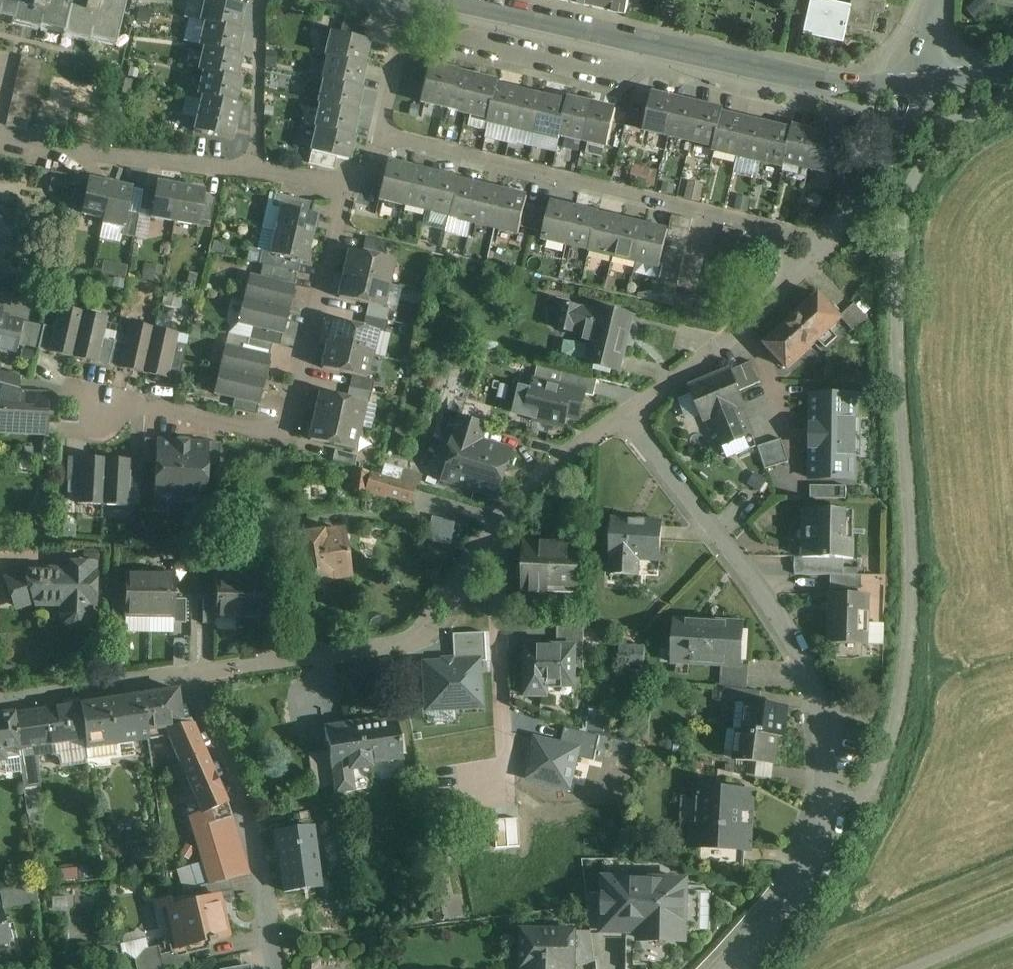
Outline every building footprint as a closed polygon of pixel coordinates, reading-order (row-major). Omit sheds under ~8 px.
[(11,22),(10,25),(12,25),(13,23),(36,28),(36,31),(38,31),(39,24),(44,25),(43,27),(62,32),(61,37),(63,37),(63,35),(87,40),(87,43),(88,43),(90,37),(94,38),(94,39),(113,44),(112,47),(114,47),(125,0),(0,0),(0,20),(11,22)] [(215,0),(200,0),(200,3),(204,4),(200,22),(205,23),(237,31),(243,7),(229,3),(215,0)] [(572,3),(598,9),(600,0),(572,0),(572,3)] [(598,9),(626,15),(629,0),(600,0),(598,9)] [(791,15),(799,17),(808,19),(812,0),(794,0),(791,15)] [(813,0),(812,0),(808,19),(804,35),(844,43),(848,26),(873,31),(877,14),(884,15),(887,1),(880,0),(852,0),(850,8),(813,0)] [(237,31),(205,23),(199,47),(204,48),(204,47),(236,55),(242,32),(237,31)] [(366,28),(342,23),(340,34),(363,40),(366,28)] [(340,34),(331,33),(325,57),(327,57),(362,65),(368,41),(363,40),(340,34)] [(236,55),(204,47),(204,48),(199,71),(203,72),(236,79),(241,56),(236,55)] [(44,62),(21,57),(19,68),(41,73),(44,62)] [(362,65),(327,57),(322,81),(324,81),(359,89),(364,65),(362,65)] [(452,71),(428,65),(419,102),(443,108),(452,71)] [(41,73),(19,68),(16,80),(38,85),(41,73)] [(475,77),(452,71),(443,108),(467,113),(475,77)] [(236,79),(203,72),(198,96),(202,97),(203,96),(235,104),(240,80),(236,79)] [(499,82),(475,77),(467,113),(489,119),(490,119),(498,86),(499,82)] [(38,85),(16,80),(13,91),(36,96),(38,85)] [(359,89),(324,81),(318,104),(320,105),(320,104),(355,113),(355,112),(361,89),(359,89)] [(498,86),(490,119),(489,119),(488,123),(512,128),(521,91),(498,86)] [(36,96),(13,91),(11,103),(33,108),(36,96)] [(544,97),(521,91),(512,128),(536,134),(544,97)] [(676,99),(652,93),(644,130),(668,136),(676,99)] [(235,104),(203,96),(202,97),(194,131),(231,140),(239,105),(235,104)] [(567,102),(544,97),(536,134),(560,139),(560,135),(568,102),(567,102)] [(592,104),(568,98),(567,102),(568,102),(560,135),(583,141),(592,104)] [(700,105),(676,99),(668,136),(691,142),(700,105)] [(33,108),(11,103),(8,114),(31,120),(33,108)] [(355,113),(320,104),(320,105),(315,128),(317,129),(317,128),(352,137),(352,136),(357,113),(355,112),(355,113)] [(616,110),(592,104),(583,141),(607,146),(616,110)] [(724,110),(700,105),(691,142),(714,147),(722,114),(723,114),(724,110)] [(489,119),(467,113),(464,124),(487,130),(488,123),(489,119)] [(31,120),(8,114),(6,126),(28,131),(31,120)] [(723,114),(722,114),(714,147),(713,151),(737,156),(745,119),(723,114)] [(769,125),(745,119),(737,156),(760,162),(769,125)] [(792,130),(769,125),(760,162),(784,168),(785,164),(784,164),(792,130)] [(817,132),(793,126),(792,130),(784,164),(785,164),(808,169),(817,132)] [(352,137),(317,128),(317,129),(311,152),(336,158),(348,161),(354,137),(352,136),(352,137)] [(486,136),(469,132),(466,146),(483,150),(486,136)] [(840,138),(817,132),(808,169),(832,175),(840,138)] [(336,158),(311,152),(308,164),(334,170),(336,158)] [(632,162),(629,176),(654,183),(658,169),(632,162)] [(410,168),(386,163),(378,200),(402,206),(410,168)] [(434,174),(410,168),(402,206),(425,211),(434,174)] [(458,180),(434,174),(425,211),(448,216),(448,217),(457,181),(458,180)] [(698,201),(703,183),(685,178),(680,196),(698,201)] [(112,184),(89,180),(87,185),(81,215),(104,220),(112,184)] [(457,181),(448,217),(448,216),(448,217),(471,223),(480,186),(457,181)] [(76,183),(68,218),(80,220),(81,215),(87,185),(76,183)] [(180,187),(157,183),(156,188),(152,212),(151,218),(174,222),(180,187)] [(132,189),(112,184),(104,220),(103,224),(123,228),(126,212),(132,189)] [(156,188),(144,186),(140,210),(152,212),(156,188)] [(504,192),(480,186),(471,223),(495,229),(504,192)] [(204,191),(181,187),(180,187),(174,222),(198,226),(199,220),(203,197),(204,191)] [(527,197),(504,192),(495,229),(519,234),(520,227),(526,204),(527,197)] [(272,207),(275,194),(270,193),(262,228),(276,231),(281,209),(272,207)] [(272,207),(281,209),(281,208),(311,215),(314,203),(275,194),(272,207)] [(215,199),(203,197),(199,220),(211,222),(215,199)] [(575,208),(551,202),(549,210),(543,233),(542,239),(566,245),(575,208)] [(537,207),(526,204),(520,227),(532,230),(537,207)] [(549,210),(537,207),(532,230),(543,233),(549,210)] [(311,215),(281,208),(281,209),(276,231),(311,239),(316,216),(311,215)] [(599,213),(575,208),(566,245),(589,250),(598,214),(599,213)] [(139,215),(126,212),(123,228),(121,235),(134,238),(139,215)] [(598,214),(589,250),(589,251),(613,257),(621,219),(598,214)] [(693,220),(672,215),(670,226),(690,230),(693,220)] [(645,225),(621,219),(613,257),(636,262),(645,225)] [(669,231),(645,225),(636,262),(660,268),(662,258),(665,247),(667,236),(669,231)] [(690,230),(670,226),(669,231),(667,236),(688,241),(690,230)] [(745,232),(724,227),(722,238),(742,243),(745,232)] [(311,239),(276,231),(276,232),(262,229),(257,250),(261,251),(270,253),(270,255),(300,262),(305,263),(311,239)] [(688,241),(667,236),(665,247),(685,252),(688,241)] [(387,243),(365,238),(362,249),(385,254),(387,243)] [(685,252),(665,247),(662,258),(683,262),(685,252)] [(740,253),(719,248),(717,259),(737,264),(740,253)] [(300,262),(270,255),(270,253),(261,251),(258,264),(297,273),(300,262)] [(393,261),(350,251),(344,274),(387,285),(393,261)] [(683,262),(662,258),(660,268),(680,273),(683,262)] [(737,264),(717,259),(714,270),(735,275),(737,264)] [(680,273),(660,268),(657,279),(678,284),(680,273)] [(296,274),(273,269),(270,281),(293,287),(296,274)] [(735,275),(714,270),(712,281),(732,285),(735,275)] [(387,285),(344,274),(338,298),(368,305),(382,308),(387,285)] [(270,281),(249,276),(244,300),(288,310),(294,287),(293,287),(270,281)] [(678,284),(657,279),(655,290),(675,295),(678,284)] [(732,285),(712,281),(709,291),(730,296),(732,285)] [(675,295),(655,290),(652,301),(673,306),(675,295)] [(730,296),(709,291),(707,302),(727,307),(730,296)] [(820,294),(765,344),(788,369),(842,319),(820,294)] [(288,310),(244,300),(238,323),(253,327),(282,334),(283,334),(288,310)] [(727,307),(707,302),(704,313),(725,318),(727,307)] [(632,316),(601,310),(600,314),(580,308),(563,304),(557,329),(574,333),(576,328),(596,333),(589,364),(619,371),(632,316)] [(382,308),(368,305),(365,317),(388,322),(390,310),(382,308)] [(0,308),(0,349),(16,352),(18,344),(23,321),(1,317),(3,309),(0,308)] [(83,313),(59,308),(55,328),(50,352),(73,357),(83,313)] [(106,318),(83,313),(73,357),(96,363),(97,362),(102,339),(106,318)] [(388,322),(365,317),(363,328),(376,332),(385,333),(388,322)] [(38,325),(23,321),(18,344),(33,348),(38,325)] [(363,328),(333,322),(328,345),(371,355),(376,332),(363,328)] [(154,329),(130,324),(125,344),(120,368),(144,373),(154,329)] [(43,326),(38,325),(33,348),(38,349),(43,326)] [(55,328),(43,326),(38,349),(49,352),(50,352),(55,328)] [(282,334),(253,327),(250,339),(272,344),(279,346),(282,334)] [(177,334),(154,329),(144,373),(167,379),(167,378),(175,343),(177,334)] [(114,342),(102,339),(97,362),(108,365),(114,342)] [(250,339),(248,339),(245,351),(269,357),(272,344),(250,339)] [(584,354),(585,341),(569,341),(569,354),(584,354)] [(114,342),(108,365),(120,368),(125,344),(114,342)] [(187,346),(175,343),(167,378),(179,381),(187,346)] [(371,355),(328,345),(322,369),(352,376),(365,379),(371,355)] [(245,351),(225,347),(219,370),(264,381),(269,357),(245,351)] [(752,361),(730,370),(739,392),(761,383),(752,361)] [(563,372),(537,366),(534,382),(532,391),(521,388),(515,413),(534,418),(534,419),(563,425),(566,415),(578,418),(584,394),(584,393),(559,387),(563,372)] [(264,381),(219,370),(214,394),(234,398),(258,404),(264,381)] [(730,370),(690,386),(705,421),(708,420),(741,406),(745,405),(739,392),(730,370)] [(0,371),(0,394),(0,393),(19,394),(21,377),(0,371)] [(598,380),(563,372),(559,387),(584,393),(584,394),(594,396),(598,380)] [(365,379),(352,376),(349,387),(372,392),(374,381),(365,379)] [(371,393),(349,388),(346,399),(364,403),(369,404),(371,393)] [(0,393),(0,394),(0,398),(0,416),(11,416),(11,432),(45,433),(46,395),(19,394),(0,393)] [(346,399),(321,393),(315,417),(359,427),(364,403),(346,399)] [(856,395),(812,395),(811,479),(855,479),(855,456),(853,456),(854,419),(855,419),(856,395)] [(258,404),(234,398),(232,410),(255,416),(258,404)] [(741,406),(708,420),(720,447),(732,442),(752,434),(741,406)] [(359,427),(315,417),(310,440),(353,450),(359,427)] [(486,426),(461,418),(456,434),(481,442),(486,426)] [(481,442),(456,434),(442,479),(498,496),(512,451),(481,442)] [(752,434),(732,442),(737,454),(757,446),(752,434)] [(764,466),(788,460),(781,437),(758,443),(764,466)] [(157,440),(145,439),(144,456),(143,462),(156,463),(157,440)] [(189,441),(177,441),(176,441),(157,440),(156,463),(153,504),(155,504),(204,506),(205,507),(207,466),(208,443),(207,442),(207,443),(189,442),(189,441)] [(220,444),(208,443),(207,466),(219,466),(220,444)] [(357,456),(335,450),(332,462),(354,467),(357,456)] [(106,459),(82,458),(79,504),(103,505),(106,459)] [(130,461),(106,459),(103,505),(127,506),(128,485),(130,461)] [(142,462),(130,461),(128,485),(140,486),(142,462)] [(370,473),(354,468),(351,489),(366,491),(370,473)] [(409,473),(392,468),(389,477),(406,482),(409,473)] [(389,478),(370,473),(366,491),(386,496),(386,494),(385,494),(389,478)] [(414,486),(389,478),(385,494),(386,494),(410,501),(414,486)] [(456,518),(459,504),(433,498),(430,513),(456,518)] [(846,511),(804,510),(803,558),(841,559),(853,559),(853,540),(845,540),(846,511)] [(429,516),(426,540),(451,543),(454,518),(429,516)] [(641,522),(613,520),(611,558),(612,558),(611,574),(638,576),(639,559),(660,561),(662,523),(661,523),(661,524),(641,523),(641,522)] [(321,535),(321,534),(298,538),(300,550),(291,551),(294,569),(302,568),(305,586),(310,585),(311,594),(325,591),(323,583),(328,582),(328,579),(350,576),(343,532),(321,535)] [(580,546),(525,543),(523,593),(549,594),(549,586),(578,587),(580,546)] [(803,558),(795,558),(795,575),(832,576),(832,575),(841,575),(841,559),(803,558)] [(93,564),(62,564),(61,572),(24,572),(25,574),(7,581),(16,607),(34,601),(35,604),(63,604),(63,616),(64,619),(65,622),(67,625),(70,627),(73,627),(76,628),(79,627),(82,626),(84,625),(86,622),(87,619),(88,617),(88,604),(93,604),(93,564)] [(150,574),(125,574),(125,599),(124,617),(149,617),(150,574)] [(175,575),(150,574),(149,617),(174,617),(174,599),(175,575)] [(841,575),(832,575),(832,576),(831,595),(863,595),(863,576),(841,575)] [(241,576),(216,576),(215,600),(215,618),(239,619),(241,576)] [(265,577),(241,576),(240,619),(264,619),(265,602),(265,577)] [(863,595),(831,595),(831,626),(833,626),(832,643),(830,643),(830,644),(867,645),(867,643),(861,643),(862,627),(868,627),(868,596),(863,595)] [(125,599),(113,598),(112,622),(124,622),(124,617),(125,599)] [(186,600),(174,599),(174,617),(174,623),(186,624),(186,600)] [(215,600),(203,600),(203,624),(215,624),(215,618),(215,600)] [(277,602),(265,602),(264,619),(264,625),(276,626),(277,602)] [(744,624),(675,620),(673,663),(722,666),(741,667),(742,666),(744,624)] [(585,629),(558,628),(557,646),(575,647),(575,648),(584,648),(585,629)] [(481,657),(481,661),(486,661),(485,633),(454,635),(455,659),(481,657)] [(557,646),(526,646),(526,696),(547,696),(547,686),(574,687),(575,648),(575,647),(557,646)] [(645,648),(621,648),(620,664),(644,664),(645,648)] [(447,659),(421,661),(424,712),(484,709),(481,661),(481,657),(455,659),(447,659)] [(741,667),(722,666),(721,688),(747,691),(747,690),(748,666),(742,666),(741,667)] [(643,674),(628,672),(627,682),(642,683),(643,682),(643,674)] [(747,691),(721,688),(720,700),(748,703),(748,702),(760,704),(761,692),(747,690),(747,691)] [(177,690),(142,695),(147,731),(165,727),(190,721),(185,706),(180,707),(177,690)] [(142,695),(79,705),(84,740),(85,744),(113,740),(114,746),(134,743),(133,737),(147,735),(147,731),(142,695)] [(760,704),(748,702),(748,703),(745,732),(778,736),(784,736),(787,707),(760,704)] [(79,705),(14,714),(20,750),(35,748),(84,740),(79,705)] [(0,716),(0,761),(4,760),(2,753),(18,750),(20,750),(14,714),(0,716)] [(226,802),(190,721),(165,727),(182,760),(208,811),(212,809),(226,802)] [(396,723),(370,727),(369,721),(324,728),(328,751),(333,787),(334,795),(354,791),(351,770),(370,767),(369,761),(401,756),(396,723)] [(745,732),(739,731),(735,761),(775,765),(778,736),(745,732)] [(530,743),(530,779),(573,779),(572,742),(530,743)] [(20,750),(18,750),(24,789),(32,788),(40,786),(35,748),(20,750)] [(328,751),(308,754),(313,792),(333,787),(328,751)] [(747,792),(700,790),(701,786),(699,786),(695,845),(702,846),(745,848),(749,789),(747,789),(747,792)] [(32,788),(24,789),(27,815),(36,813),(32,788)] [(226,802),(212,809),(214,813),(200,819),(209,866),(243,856),(226,802)] [(320,815),(296,818),(297,830),(311,828),(311,829),(321,828),(320,815)] [(519,847),(517,819),(494,821),(496,848),(519,847)] [(549,823),(534,823),(533,852),(533,860),(548,860),(549,823)] [(297,830),(274,833),(277,850),(280,850),(285,891),(319,887),(316,866),(311,829),(311,828),(297,830)] [(321,828),(311,829),(316,866),(326,865),(321,828)] [(567,836),(555,836),(555,852),(567,852),(567,836)] [(745,848),(702,846),(701,861),(744,863),(745,848)] [(594,847),(584,847),(584,855),(594,856),(594,847)] [(516,852),(516,860),(533,860),(533,852),(516,852)] [(243,856),(209,866),(214,880),(247,870),(243,856)] [(178,871),(183,888),(210,880),(205,863),(178,871)] [(686,881),(605,879),(604,895),(628,896),(627,932),(640,932),(640,940),(684,941),(686,881)] [(214,884),(200,887),(203,899),(217,896),(214,884)] [(203,899),(169,908),(178,949),(187,947),(207,942),(208,945),(216,943),(215,940),(227,937),(217,896),(203,899)] [(456,898),(440,901),(444,920),(460,917),(456,898)] [(440,901),(430,903),(434,922),(444,920),(440,901)] [(18,939),(14,923),(5,925),(0,908),(0,944),(18,939)] [(519,931),(518,968),(557,968),(557,966),(574,966),(574,960),(575,932),(519,931)] [(591,932),(575,932),(574,960),(595,961),(591,932)] [(77,946),(64,949),(69,963),(82,958),(77,946)] [(135,962),(137,968),(163,968),(160,953),(158,947),(145,950),(135,962)] [(160,953),(163,968),(178,968),(191,966),(187,947),(178,949),(160,953)] [(0,951),(0,964),(9,962),(5,950),(0,951)] [(308,960),(306,961),(305,963),(304,965),(304,968),(318,968),(319,961),(310,960),(308,960)]
